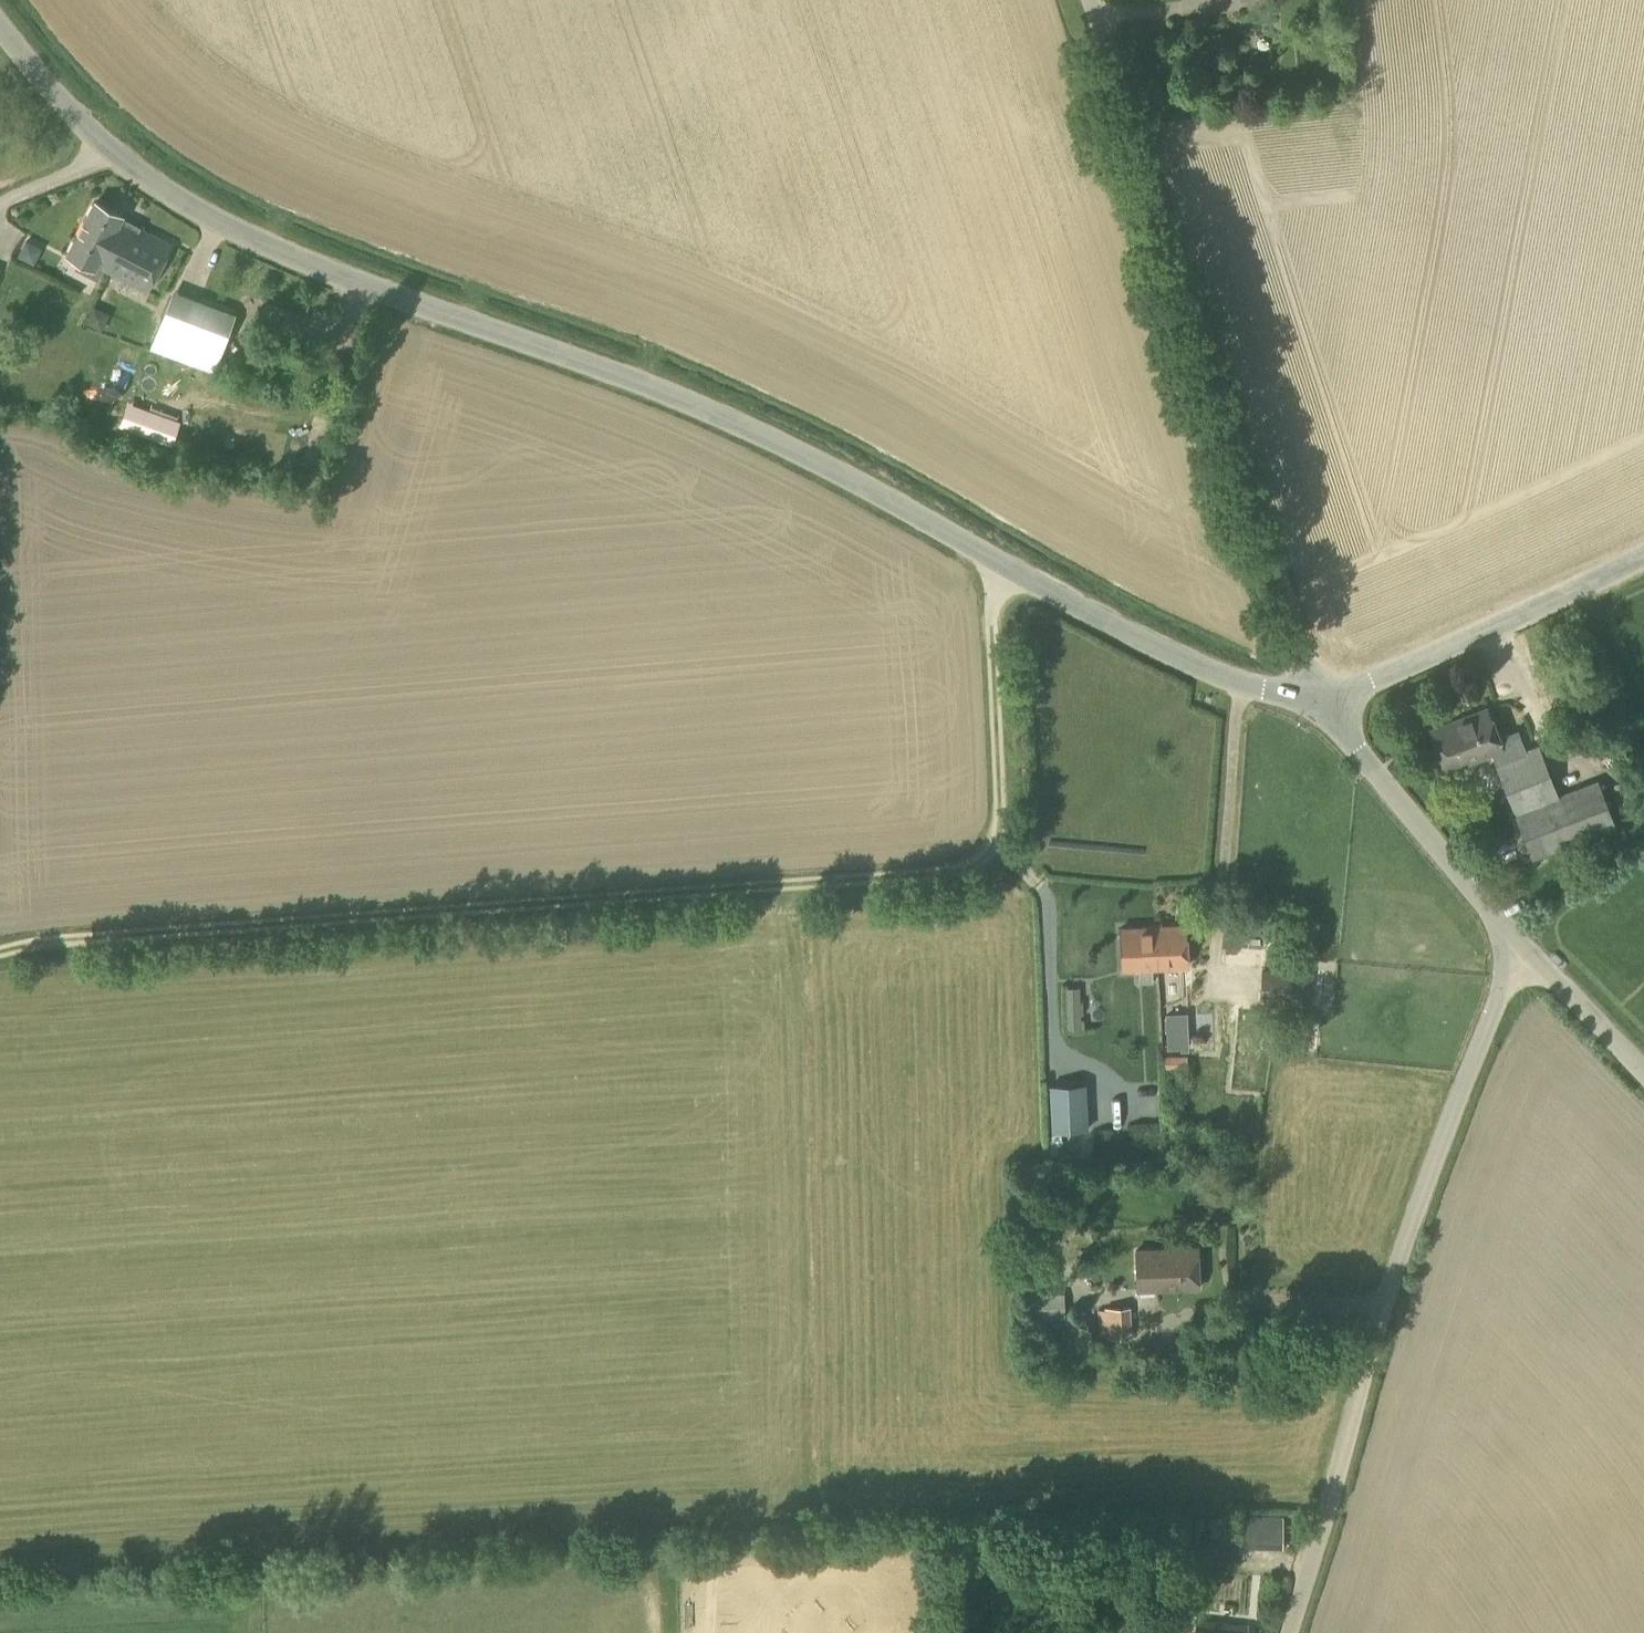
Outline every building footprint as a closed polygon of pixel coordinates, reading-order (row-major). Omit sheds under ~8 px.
[(67,256),(81,264),(77,272),(97,282),(102,272),(147,295),(172,245),(120,219),(122,216),(95,202),(67,256)] [(213,373),(236,314),(172,290),(150,349),(213,373)] [(1506,758),(1487,710),(1431,732),(1447,773),(1492,755),(1533,858),(1615,825),(1598,782),(1558,798),(1537,746),(1506,758)] [(1154,929),(1156,968),(1185,967),(1182,928),(1154,929)] [(1121,970),(1156,968),(1154,929),(1119,931),(1121,970)] [(1309,1007),(1312,974),(1263,970),(1260,1002),(1309,1007)] [(1080,1040),(1080,1029),(1079,987),(1064,988),(1065,1029),(1066,1029),(1066,1040),(1080,1040)] [(1164,1072),(1187,1072),(1186,1055),(1164,1055),(1164,1072)] [(1085,1085),(1050,1086),(1052,1130),(1087,1129),(1085,1085)] [(1138,1292),(1200,1288),(1198,1248),(1136,1252),(1138,1292)] [(1064,1292),(1031,1294),(1032,1318),(1065,1317),(1064,1292)] [(1131,1337),(1130,1306),(1103,1307),(1103,1309),(1097,1310),(1098,1335),(1105,1335),(1105,1338),(1131,1337)] [(1281,1547),(1281,1519),(1241,1518),(1240,1547),(1281,1547)] [(1249,1627),(1198,1620),(1196,1632),(1248,1632),(1249,1627)]
